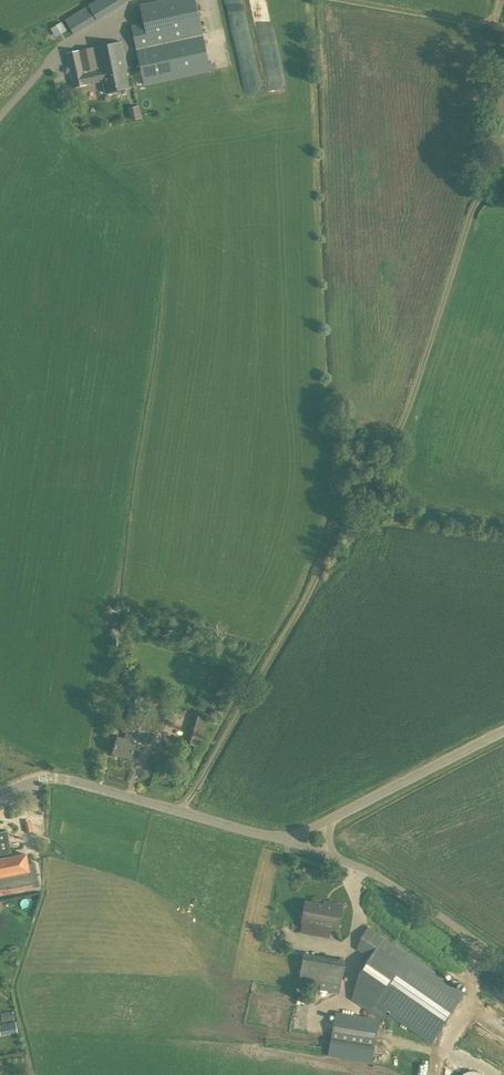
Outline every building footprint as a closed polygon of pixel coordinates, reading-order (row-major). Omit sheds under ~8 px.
[(113,10),(128,1),(128,0),(107,0),(113,10)] [(203,32),(196,0),(165,0),(139,6),(144,22),(131,25),(135,43),(136,49),(203,35),(203,32)] [(74,34),(97,20),(87,5),(65,19),(74,34)] [(67,30),(62,21),(50,28),(55,37),(67,30)] [(211,71),(204,35),(136,50),(144,86),(211,71)] [(122,41),(95,47),(67,53),(74,87),(102,81),(105,93),(130,88),(127,74),(129,74),(122,41)] [(139,105),(128,107),(130,119),(141,118),(139,105)] [(136,736),(147,739),(151,728),(161,731),(165,717),(130,706),(122,732),(126,733),(124,738),(118,736),(113,753),(132,758),(136,744),(134,744),(136,736)] [(194,713),(185,743),(201,748),(210,718),(194,713)] [(31,820),(25,822),(27,832),(33,831),(31,820)] [(5,892),(5,894),(13,893),(13,891),(39,886),(35,863),(29,864),(27,854),(8,857),(8,853),(12,853),(7,831),(0,833),(0,892),(5,892)] [(328,902),(328,905),(305,901),(301,924),(337,930),(341,904),(328,902)] [(433,1041),(466,993),(369,927),(356,949),(353,962),(363,968),(357,978),(353,998),(371,1010),(377,1003),(387,1010),(433,1041)] [(345,960),(303,953),(298,986),(339,993),(345,960)] [(0,1020),(13,1018),(12,1010),(0,1012),(0,1018),(0,1020)] [(381,1019),(336,1010),(332,1031),(297,1025),(292,1052),(372,1065),(381,1019)] [(0,1023),(0,1035),(17,1033),(15,1021),(0,1023)]
